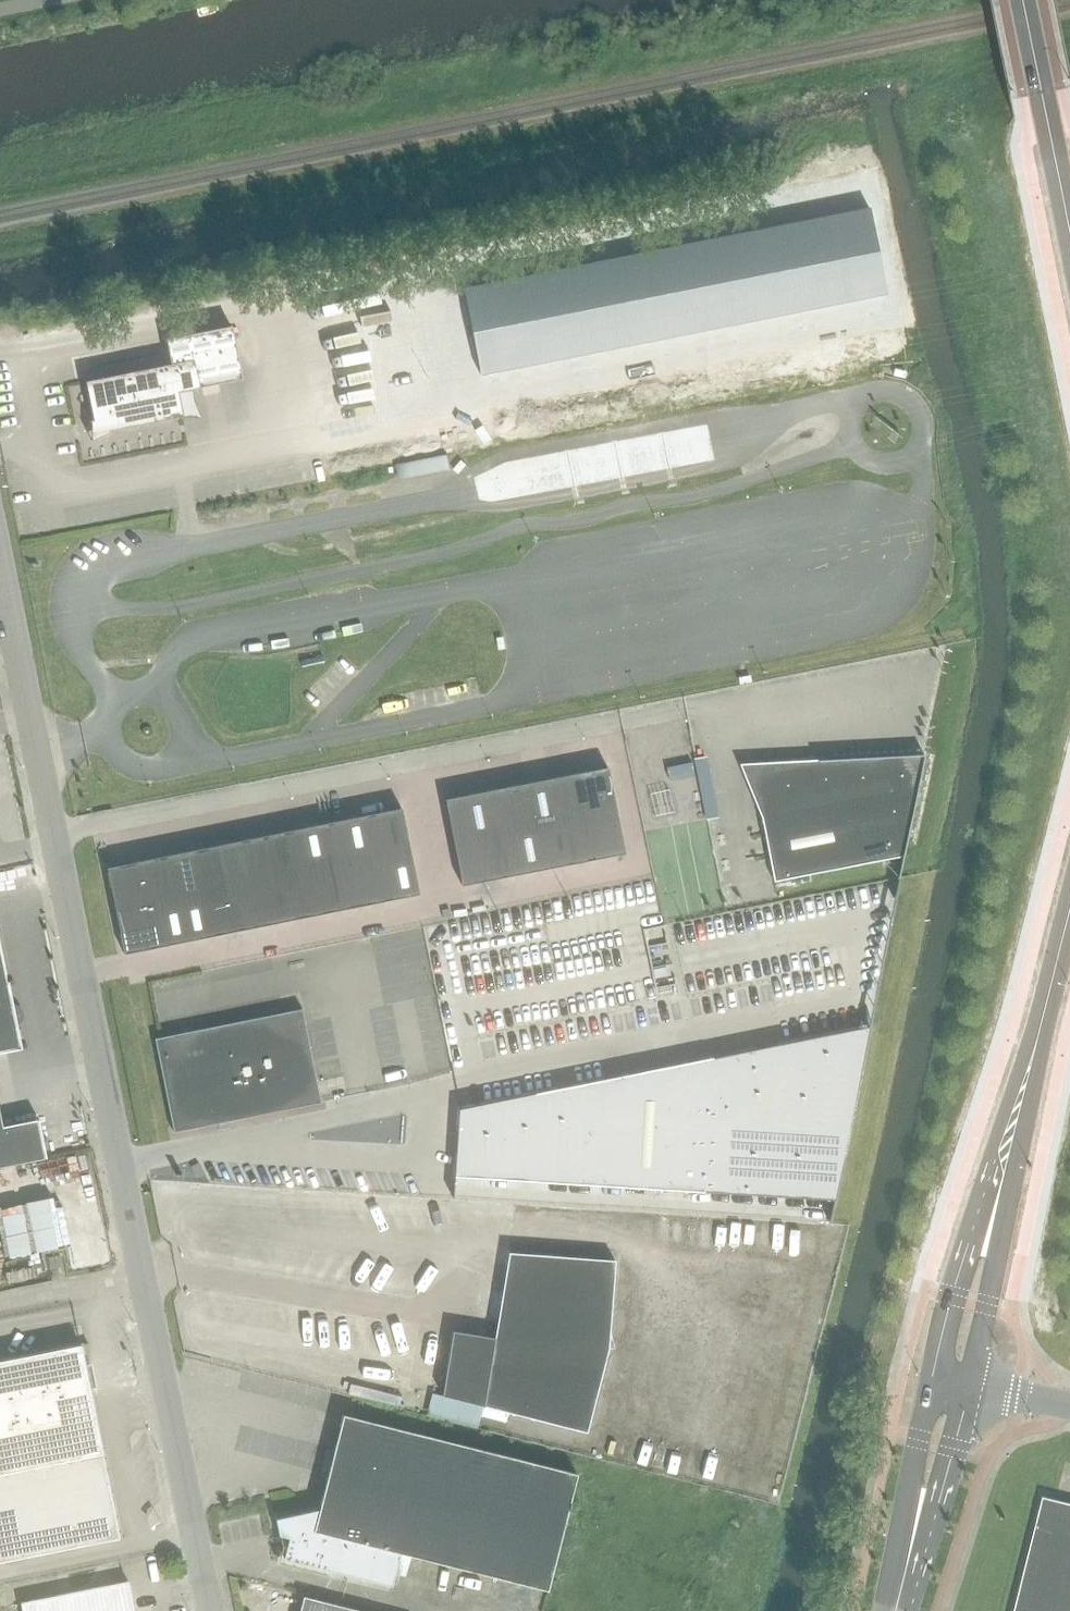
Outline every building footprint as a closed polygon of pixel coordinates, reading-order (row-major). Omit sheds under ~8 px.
[(869,207),(848,211),(856,254),(865,297),(886,292),(869,207)] [(848,211),(826,216),(835,258),(856,254),(848,211)] [(826,216),(805,220),(813,263),(835,258),(826,216)] [(805,220),(784,224),(792,267),(813,263),(805,220)] [(784,224),(762,228),(771,271),(792,267),(784,224)] [(762,228),(741,233),(749,275),(771,271),(762,228)] [(741,233),(719,237),(728,280),(749,275),(741,233)] [(719,237),(698,241),(707,284),(728,280),(719,237)] [(698,241),(677,245),(685,288),(707,284),(698,241)] [(677,245),(655,250),(664,292),(685,288),(677,245)] [(655,250),(634,254),(643,297),(664,292),(655,250)] [(634,254),(613,258),(621,301),(643,297),(634,254)] [(856,254),(835,258),(843,301),(865,297),(856,254)] [(613,258),(591,262),(600,305),(621,301),(613,258)] [(835,258),(813,263),(822,305),(843,301),(835,258)] [(591,262),(570,267),(579,309),(600,305),(591,262)] [(813,263),(792,267),(801,310),(822,305),(813,263)] [(570,267),(549,271),(557,314),(579,309),(570,267)] [(792,267),(771,271),(779,314),(801,310),(792,267)] [(549,271),(527,275),(536,318),(557,314),(549,271)] [(771,271),(749,275),(758,318),(779,314),(771,271)] [(527,275),(506,279),(514,322),(536,318),(527,275)] [(749,275),(728,280),(736,322),(758,318),(749,275)] [(506,279),(485,284),(493,326),(514,322),(506,279)] [(728,280),(707,284),(715,327),(736,322),(728,280)] [(485,284),(463,288),(472,331),(493,326),(485,284)] [(707,284),(685,288),(694,331),(715,327),(707,284)] [(685,288),(664,292),(672,335),(694,331),(685,288)] [(664,292),(643,297),(651,339),(672,335),(664,292)] [(643,297),(621,301),(630,344),(651,339),(643,297)] [(621,301),(600,305),(608,348),(630,344),(621,301)] [(600,305),(579,309),(587,352),(608,348),(600,305)] [(579,309),(557,314),(566,356),(587,352),(579,309)] [(557,314),(536,318),(544,361),(566,356),(557,314)] [(536,318),(514,322),(523,365),(544,361),(536,318)] [(514,322),(493,326),(502,369),(523,365),(514,322)] [(110,434),(110,431),(181,417),(183,417),(178,392),(242,379),(232,326),(165,339),(170,364),(85,381),(92,420),(90,421),(90,422),(91,422),(91,432),(91,441),(109,434),(110,434)] [(493,326),(472,331),(480,373),(502,369),(493,326)] [(365,379),(369,396),(426,384),(422,366),(365,379)] [(898,877),(924,754),(817,760),(764,770),(755,784),(761,815),(760,816),(773,881),(901,856),(897,877),(898,877)] [(608,767),(569,774),(578,819),(617,812),(608,767)] [(569,774),(548,779),(557,824),(578,819),(569,774)] [(548,779),(526,783),(535,828),(557,824),(548,779)] [(526,783),(505,787),(514,832),(535,828),(526,783)] [(505,787),(484,791),(493,836),(514,832),(505,787)] [(484,791),(445,799),(454,844),(493,836),(484,791)] [(410,851),(401,808),(363,816),(371,859),(410,851)] [(617,812),(578,819),(587,864),(626,857),(617,812)] [(363,816),(341,820),(350,863),(371,859),(363,816)] [(578,819),(557,824),(566,869),(587,864),(578,819)] [(329,867),(350,863),(341,820),(320,824),(329,867)] [(329,867),(320,824),(299,829),(307,871),(329,867)] [(557,824),(535,828),(544,873),(566,869),(557,824)] [(535,828),(514,832),(523,877),(544,873),(535,828)] [(307,871),(299,829),(277,833),(286,875),(307,871)] [(514,832),(493,836),(501,881),(523,877),(514,832)] [(265,880),(286,875),(277,833),(256,837),(265,880)] [(493,836),(454,844),(463,889),(501,881),(493,836)] [(256,837),(235,841),(243,884),(265,880),(256,837)] [(222,888),(243,884),(235,841),(213,846),(222,888)] [(222,888),(213,846),(192,850),(200,892),(222,888)] [(171,854),(179,897),(200,892),(192,850),(171,854)] [(380,901),(418,894),(410,851),(371,859),(380,901)] [(149,858),(158,901),(179,897),(171,854),(149,858)] [(106,867),(115,909),(158,901),(149,858),(106,867)] [(350,863),(358,906),(380,901),(371,859),(350,863)] [(329,867),(337,910),(358,906),(350,863),(329,867)] [(337,910),(329,867),(307,871),(286,875),(294,918),(316,914),(337,910)] [(265,880),(273,922),(294,918),(286,875),(265,880)] [(273,922),(265,880),(243,884),(252,927),(273,922)] [(222,888),(230,931),(252,927),(243,884),(222,888)] [(200,892),(209,935),(230,931),(222,888),(200,892)] [(209,935),(200,892),(179,897),(188,939),(209,935)] [(188,939),(179,897),(158,901),(166,944),(188,939)] [(166,944),(158,901),(115,909),(123,952),(166,944)] [(19,1047),(0,952),(0,1051),(19,1047)] [(174,1132),(321,1102),(302,1009),(155,1038),(174,1132)] [(704,1192),(832,1200),(828,1221),(830,1221),(869,1026),(729,1054),(728,1045),(714,1048),(716,1056),(460,1108),(458,1108),(454,1176),(704,1192)] [(39,1132),(36,1119),(2,1126),(0,1114),(0,1167),(44,1158),(42,1145),(41,1141),(39,1132)] [(452,1330),(442,1395),(509,1412),(586,1432),(608,1347),(615,1260),(508,1252),(494,1337),(452,1330)] [(59,1255),(48,1257),(51,1268),(61,1266),(59,1255)] [(119,1538),(80,1344),(0,1360),(0,1562),(119,1538)] [(400,1552),(547,1590),(577,1473),(343,1414),(319,1509),(275,1519),(279,1535),(281,1543),(288,1544),(285,1554),(284,1559),(391,1585),(400,1552)] [(1043,1496),(1014,1610),(1069,1610),(1069,1502),(1043,1496)] [(22,1610),(134,1610),(128,1581),(20,1602),(22,1610)] [(303,1597),(299,1610),(359,1610),(303,1597)]
